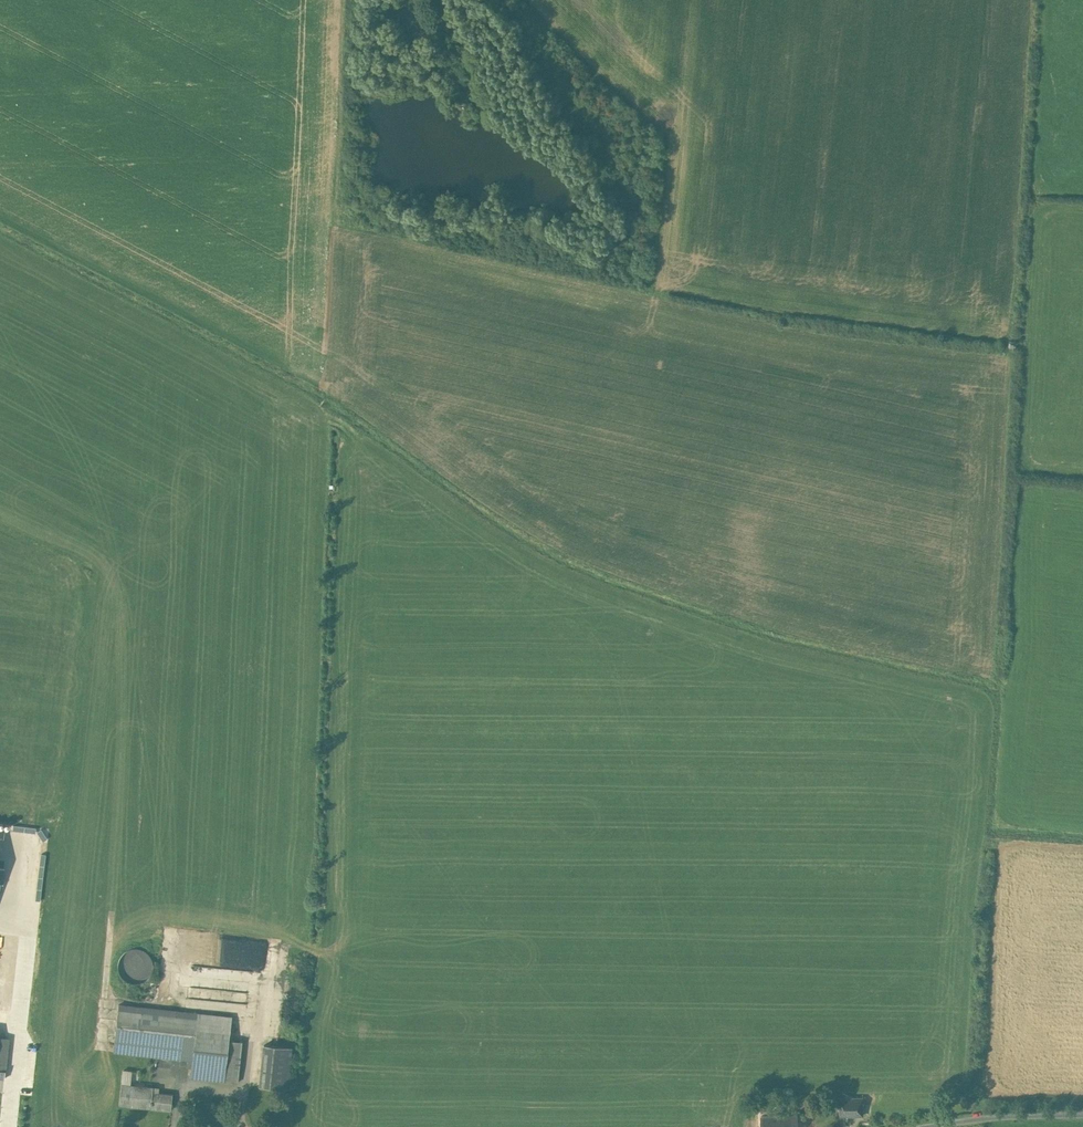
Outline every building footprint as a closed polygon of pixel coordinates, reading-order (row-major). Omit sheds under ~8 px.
[(135,947),(132,947),(131,948),(129,948),(127,949),(125,950),(124,951),(122,953),(121,954),(120,956),(119,957),(119,959),(118,960),(118,962),(118,964),(118,966),(118,968),(118,969),(119,971),(120,974),(123,977),(125,979),(127,980),(128,981),(130,981),(133,981),(137,981),(139,980),(142,978),(144,977),(146,975),(148,973),(149,970),(150,968),(150,966),(150,963),(150,960),(149,958),(149,956),(147,954),(146,952),(144,950),(142,949),(140,947),(137,947),(135,947)] [(142,986),(140,985),(137,984),(135,985),(133,986),(132,987),(131,988),(130,990),(130,992),(130,994),(130,995),(131,997),(132,998),(133,999),(135,999),(136,1000),(138,1000),(139,1000),(141,999),(142,998),(143,998),(144,996),(145,995),(145,993),(145,992),(145,991),(144,989),(144,988),(142,987),(142,986)] [(231,1016),(119,1003),(113,1051),(187,1059),(186,1066),(191,1066),(190,1076),(202,1078),(206,1036),(229,1039),(231,1016)] [(229,1039),(206,1036),(202,1078),(237,1081),(241,1040),(229,1039)] [(291,1047),(264,1044),(259,1084),(287,1087),(291,1047)] [(172,1093),(152,1091),(153,1086),(121,1082),(119,1104),(170,1109),(172,1093)] [(862,1097),(840,1097),(841,1114),(863,1113),(862,1097)] [(761,1113),(762,1126),(799,1126),(798,1111),(761,1113)]
